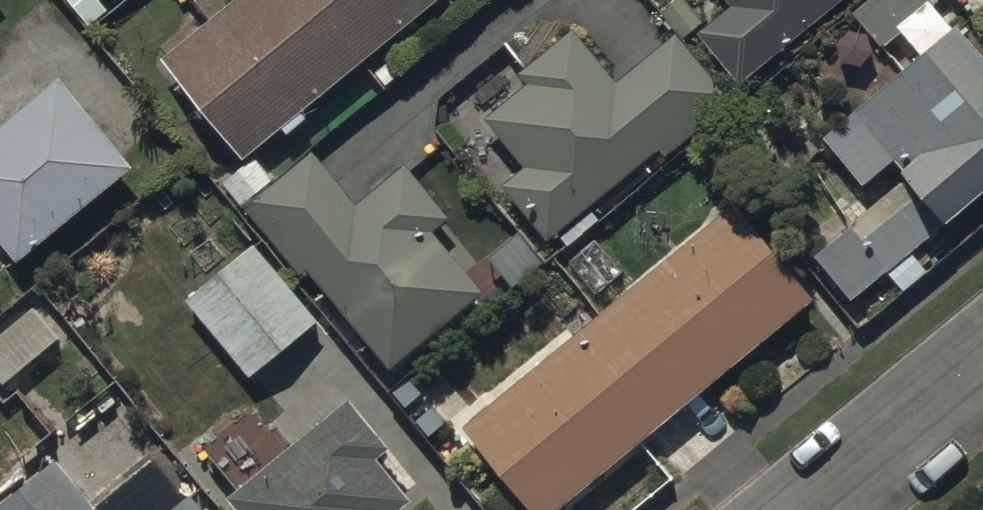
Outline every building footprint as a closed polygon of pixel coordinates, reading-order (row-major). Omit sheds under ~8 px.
[(449,0),(241,0),(156,73),(245,176),(449,0)] [(699,39),(743,92),(855,0),(719,0),(730,13),(699,39)] [(938,9),(931,0),(872,0),(851,18),(883,56),(938,9)] [(894,167),(907,182),(903,186),(908,191),(818,272),(854,311),(936,237),(948,250),(982,219),(982,52),(961,27),(823,151),(863,196),(894,167)] [(731,110),(676,45),(621,90),(574,34),(518,81),(530,95),(488,130),(528,178),(501,200),(548,256),(558,247),(567,258),(602,229),(593,217),(660,162),(663,166),(731,110)] [(134,178),(60,87),(0,135),(0,256),(15,274),(134,178)] [(314,160),(245,215),(304,289),(310,284),(390,383),(486,306),(436,244),(453,231),(406,172),(356,211),(314,160)] [(809,310),(730,216),(464,438),(525,509),(569,509),(809,310)] [(323,329),(256,251),(186,310),(253,389),(323,329)] [(230,509),(412,509),(381,470),(396,459),(358,410),(230,509)] [(7,509),(95,509),(63,468),(7,509)]
